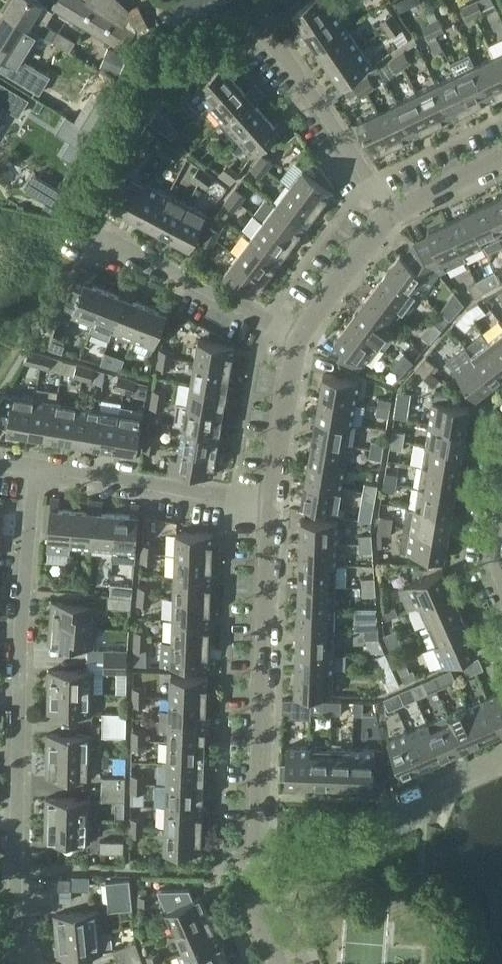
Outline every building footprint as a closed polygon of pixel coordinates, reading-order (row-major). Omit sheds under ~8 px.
[(5,11),(39,32),(51,40),(58,30),(44,22),(45,20),(36,14),(43,3),(39,0),(10,0),(10,1),(5,11)] [(135,30),(87,0),(57,0),(53,7),(123,50),(135,30)] [(296,38),(336,10),(329,0),(310,0),(304,4),(302,0),(301,0),(290,8),(300,23),(290,30),(295,38),(296,38)] [(400,11),(409,7),(406,0),(400,0),(396,2),(400,11)] [(470,3),(476,15),(484,11),(478,0),(477,0),(470,3)] [(462,7),(468,18),(476,15),(470,3),(462,7)] [(310,37),(317,49),(348,28),(336,10),(296,38),(295,38),(300,45),(310,37)] [(11,61),(4,71),(40,92),(50,76),(23,59),(39,32),(5,11),(1,17),(0,19),(0,54),(11,61)] [(392,13),(382,20),(387,28),(398,21),(392,13)] [(439,18),(431,22),(436,33),(445,29),(439,18)] [(402,28),(398,21),(387,28),(392,35),(402,28)] [(423,25),(429,37),(436,33),(431,22),(423,25)] [(360,46),(348,28),(317,49),(329,67),(360,46)] [(436,33),(429,37),(431,40),(430,40),(435,51),(443,48),(436,33)] [(373,65),(360,46),(329,67),(342,85),(373,65)] [(404,50),(397,55),(404,66),(412,61),(404,50)] [(472,107),(491,98),(475,65),(469,53),(450,62),(456,74),(472,107)] [(390,60),(397,71),(404,66),(397,55),(390,60)] [(126,60),(116,56),(111,67),(123,72),(126,60)] [(491,98),(501,93),(501,70),(495,56),(475,65),(491,98)] [(200,113),(210,105),(209,104),(237,80),(228,70),(235,63),(229,57),(208,76),(205,72),(194,82),(197,85),(194,88),(195,88),(185,97),(200,113)] [(436,83),(452,117),(472,107),(456,74),(436,83)] [(368,75),(361,80),(368,90),(376,85),(368,75)] [(237,80),(209,104),(210,105),(224,121),(258,90),(254,85),(246,91),(237,80)] [(361,95),(368,90),(361,80),(354,85),(361,95)] [(4,105),(19,114),(28,99),(0,82),(0,111),(4,105)] [(433,126),(452,117),(436,83),(417,92),(433,126)] [(224,121),(238,137),(265,112),(256,102),(264,96),(258,90),(224,121)] [(397,102),(413,135),(433,126),(417,92),(397,102)] [(394,144),(413,135),(397,102),(378,111),(394,144)] [(364,134),(373,154),(394,144),(378,111),(353,123),(359,136),(364,134)] [(275,123),(265,112),(238,137),(253,154),(288,123),(282,117),(275,123)] [(180,131),(175,126),(166,133),(172,138),(180,131)] [(164,155),(172,145),(165,140),(157,150),(164,155)] [(172,145),(164,155),(171,160),(179,150),(172,145)] [(216,155),(210,149),(202,156),(208,163),(216,155)] [(263,154),(257,162),(267,169),(273,162),(263,154)] [(257,162),(252,168),(262,176),(267,169),(257,162)] [(207,170),(200,166),(193,176),(199,181),(207,170)] [(304,167),(290,186),(319,208),(333,189),(304,167)] [(215,176),(207,170),(199,181),(207,187),(215,176)] [(132,215),(150,183),(130,172),(119,192),(115,190),(108,203),(132,215)] [(132,215),(151,225),(168,193),(150,183),(132,215)] [(68,194),(56,186),(45,205),(57,212),(68,194)] [(290,186),(277,203),(306,225),(319,208),(290,186)] [(235,188),(230,195),(240,203),(246,195),(235,188)] [(151,225),(170,235),(187,203),(168,193),(151,225)] [(487,202),(501,234),(501,194),(487,202)] [(230,195),(225,202),(235,210),(240,203),(230,195)] [(483,244),(487,254),(501,246),(501,234),(487,202),(468,211),(483,244)] [(208,214),(187,203),(170,235),(191,246),(208,214)] [(277,203),(264,220),(293,242),(306,225),(277,203)] [(468,211),(448,220),(463,254),(464,253),(483,244),(468,211)] [(264,220),(251,238),(281,260),(293,242),(264,220)] [(464,253),(463,254),(448,220),(427,230),(429,234),(415,241),(440,273),(467,260),(464,253)] [(209,225),(205,233),(216,239),(221,231),(209,225)] [(201,240),(212,246),(216,239),(205,233),(201,240)] [(251,238),(238,255),(268,277),(281,260),(251,238)] [(422,297),(440,273),(415,241),(405,255),(401,252),(387,270),(417,292),(416,293),(422,297)] [(254,294),(268,277),(238,255),(225,272),(254,294)] [(97,273),(80,266),(64,309),(59,320),(69,323),(72,314),(93,322),(106,287),(94,282),(97,273)] [(387,270),(374,288),(404,310),(416,293),(417,292),(387,270)] [(476,281),(476,282),(482,293),(501,283),(495,270),(476,281)] [(469,286),(475,297),(482,293),(476,282),(469,286)] [(106,287),(93,322),(90,331),(110,339),(114,330),(113,329),(130,286),(124,283),(120,292),(106,287)] [(114,330),(134,337),(147,303),(134,298),(138,289),(130,286),(113,329),(114,330)] [(391,327),(404,310),(374,288),(361,304),(391,327)] [(155,345),(172,302),(164,299),(161,308),(147,303),(134,337),(155,345)] [(467,309),(462,315),(471,324),(476,318),(487,312),(478,302),(467,309)] [(378,344),(391,327),(361,304),(348,322),(378,344)] [(456,322),(466,330),(471,324),(462,315),(456,322)] [(432,320),(427,327),(436,335),(442,329),(432,320)] [(364,362),(378,344),(348,322),(335,340),(364,362)] [(431,342),(436,335),(427,327),(421,333),(431,342)] [(489,340),(501,357),(501,329),(489,340)] [(199,338),(195,361),(232,367),(236,345),(199,338)] [(472,353),(471,353),(494,382),(501,376),(501,357),(489,340),(472,353)] [(476,396),(494,382),(471,353),(472,353),(465,345),(447,359),(454,367),(468,385),(475,394),(476,396)] [(161,348),(159,357),(172,359),(173,350),(161,348)] [(44,353),(31,350),(24,361),(40,365),(44,353)] [(53,355),(44,353),(40,365),(50,368),(53,355)] [(404,353),(398,359),(408,368),(414,361),(404,353)] [(122,369),(126,359),(115,355),(112,366),(122,369)] [(426,356),(420,363),(430,371),(436,364),(426,356)] [(159,357),(158,366),(170,368),(172,359),(159,357)] [(402,374),(408,368),(398,359),(393,366),(402,374)] [(192,382),(228,388),(232,367),(195,361),(192,382)] [(74,375),(83,377),(86,365),(78,362),(74,375)] [(441,380),(430,371),(420,363),(415,369),(435,387),(441,380)] [(95,367),(86,365),(83,377),(91,380),(95,367)] [(323,374),(320,396),(356,402),(360,380),(354,379),(355,372),(336,369),(335,376),(323,374)] [(116,387),(125,389),(128,377),(120,374),(116,387)] [(137,379),(128,377),(125,389),(133,392),(137,379)] [(225,409),(228,388),(192,382),(188,403),(225,409)] [(475,394),(468,385),(458,392),(466,402),(475,394)] [(437,388),(435,401),(448,403),(450,390),(437,388)] [(154,389),(152,397),(165,399),(167,391),(154,389)] [(9,393),(3,429),(29,434),(35,397),(9,393)] [(353,423),(356,402),(320,396),(316,417),(353,423)] [(29,434),(51,437),(57,401),(35,397),(29,434)] [(152,397),(151,406),(164,408),(165,399),(152,397)] [(379,397),(378,405),(391,407),(392,399),(379,397)] [(433,400),(430,423),(466,429),(470,406),(448,403),(435,401),(433,400)] [(72,441),(78,404),(57,401),(51,437),(72,441)] [(184,424),(221,430),(225,409),(188,403),(188,404),(178,402),(174,424),(184,425),(184,424)] [(72,441),(94,445),(100,408),(78,404),(72,441)] [(389,416),(391,407),(378,405),(377,414),(374,426),(387,428),(389,416)] [(100,408),(94,445),(115,448),(121,412),(100,408)] [(143,415),(121,412),(115,448),(137,452),(143,415)] [(316,417),(313,439),(349,444),(353,423),(316,417)] [(430,423),(426,444),(462,450),(466,429),(430,423)] [(221,430),(184,424),(184,425),(181,446),(217,452),(221,430)] [(393,430),(391,439),(404,441),(406,432),(393,430)] [(145,440),(158,442),(159,433),(147,431),(145,440)] [(346,466),(349,444),(313,439),(309,460),(346,466)] [(403,449),(404,441),(391,439),(390,447),(403,449)] [(145,440),(144,449),(157,451),(158,442),(145,440)] [(372,440),(371,448),(384,450),(385,442),(372,440)] [(459,472),(462,450),(426,444),(422,466),(459,472)] [(191,471),(213,475),(217,452),(181,446),(179,457),(171,456),(168,473),(190,477),(191,471)] [(382,459),(384,450),(371,448),(369,457),(382,459)] [(342,487),(346,466),(309,460),(306,481),(342,487)] [(455,493),(459,472),(422,466),(419,487),(455,493)] [(386,472),(384,482),(397,484),(399,474),(386,472)] [(338,510),(342,487),(306,481),(302,503),(338,510)] [(365,482),(364,491),(376,493),(378,484),(365,482)] [(396,491),(397,484),(384,482),(383,489),(396,491)] [(452,515),(455,493),(419,487),(415,508),(415,509),(452,515)] [(375,501),(376,493),(364,491),(362,499),(375,501)] [(70,553),(71,545),(74,508),(60,507),(60,497),(52,496),(48,543),(47,551),(70,553)] [(372,522),(375,501),(362,499),(359,520),(372,522)] [(88,509),(74,508),(71,545),(92,547),(96,500),(89,500),(88,509)] [(115,548),(118,512),(103,510),(104,501),(96,500),(92,547),(115,548)] [(131,513),(118,512),(115,548),(114,560),(135,562),(140,504),(132,503),(131,513)] [(448,536),(452,515),(415,509),(415,508),(407,507),(404,528),(412,529),(448,536)] [(381,515),(379,524),(392,526),(394,517),(381,515)] [(302,518),(301,541),(338,542),(339,520),(302,518)] [(391,534),(392,526),(379,524),(378,532),(382,533),(391,534)] [(448,536),(412,529),(404,528),(400,550),(408,551),(445,557),(448,536)] [(177,531),(176,554),(213,556),(214,532),(177,531)] [(360,535),(360,543),(373,542),(373,534),(360,535)] [(301,541),(300,563),(337,565),(338,542),(301,541)] [(374,551),(373,542),(360,543),(361,552),(374,551)] [(143,543),(142,552),(155,553),(156,544),(143,543)] [(154,562),(155,553),(142,552),(141,561),(154,562)] [(212,577),(213,556),(176,554),(175,576),(212,577)] [(300,563),(300,584),(336,585),(337,565),(300,563)] [(409,609),(418,605),(452,590),(443,569),(400,588),(409,609)] [(47,572),(40,572),(39,582),(54,584),(54,577),(47,572)] [(211,598),(212,577),(175,576),(174,597),(211,598)] [(363,578),(363,586),(376,586),(375,577),(363,578)] [(111,583),(110,595),(132,597),(133,585),(111,583)] [(300,584),(299,606),(336,608),(336,585),(300,584)] [(139,586),(138,595),(151,596),(152,587),(139,586)] [(376,594),(376,586),(363,586),(364,595),(376,594)] [(427,625),(461,610),(452,590),(418,605),(427,625)] [(107,607),(131,609),(132,597),(110,595),(108,594),(107,607)] [(150,605),(151,596),(138,595),(138,604),(150,605)] [(174,597),(174,619),(210,620),(211,598),(174,597)] [(53,600),(51,622),(96,626),(98,604),(53,600)] [(387,619),(399,613),(395,605),(383,611),(387,619)] [(299,606),(298,627),(335,629),(336,608),(299,606)] [(470,630),(461,610),(427,625),(436,645),(470,630)] [(174,619),(173,641),(210,642),(210,620),(174,619)] [(356,630),(366,630),(379,629),(378,621),(365,621),(365,620),(355,621),(356,630)] [(94,647),(96,626),(51,622),(49,643),(94,647)] [(298,627),(297,649),(334,651),(335,629),(298,627)] [(135,629),(135,640),(148,640),(148,630),(135,629)] [(366,630),(366,638),(379,638),(379,629),(366,630)] [(384,634),(388,642),(400,637),(396,629),(384,634)] [(478,650),(470,630),(436,645),(445,665),(478,650)] [(403,645),(400,637),(388,642),(391,650),(403,645)] [(147,648),(148,640),(135,640),(134,647),(147,648)] [(209,664),(210,642),(173,641),(172,663),(209,664)] [(134,664),(147,664),(147,648),(134,647),(134,664)] [(104,648),(104,660),(128,661),(128,649),(104,648)] [(297,649),(296,671),(333,672),(334,651),(297,649)] [(378,666),(381,674),(393,669),(386,652),(377,656),(381,664),(378,666)] [(484,668),(482,664),(495,659),(492,652),(479,657),(471,660),(476,672),(484,668)] [(128,673),(128,661),(104,660),(104,672),(128,673)] [(414,669),(410,671),(406,660),(397,663),(405,682),(417,677),(414,669)] [(471,660),(463,663),(468,675),(476,672),(471,660)] [(49,669),(48,692),(94,693),(94,670),(49,669)] [(396,676),(395,674),(393,669),(381,674),(385,682),(384,682),(388,691),(400,685),(396,676)] [(432,677),(437,689),(457,681),(451,669),(432,677)] [(332,694),(333,672),(296,671),(295,693),(332,694)] [(172,675),(171,698),(208,699),(208,676),(172,675)] [(437,689),(432,677),(424,681),(429,693),(437,689)] [(134,687),(134,697),(146,697),(147,688),(134,687)] [(400,691),(393,695),(398,706),(405,703),(400,691)] [(487,697),(501,730),(501,691),(487,697)] [(93,713),(94,693),(48,692),(48,712),(93,713)] [(393,695),(384,698),(389,710),(398,706),(393,695)] [(146,706),(146,697),(134,697),(133,705),(146,706)] [(487,697),(467,706),(482,740),(501,731),(501,730),(487,697)] [(171,698),(170,709),(160,709),(160,719),(170,719),(207,721),(208,699),(171,698)] [(312,700),(283,699),(282,712),(290,713),(290,718),(311,719),(312,700)] [(333,700),(324,700),(324,713),(332,713),(333,700)] [(333,700),(332,713),(341,714),(342,701),(333,700)] [(354,701),(354,714),(363,714),(363,702),(354,701)] [(467,706),(448,714),(462,748),(482,740),(467,706)] [(103,712),(103,725),(127,725),(127,712),(103,712)] [(462,748),(448,714),(428,723),(443,757),(462,748)] [(207,721),(170,719),(160,719),(160,729),(170,729),(169,741),(206,743),(207,721)] [(423,765),(443,757),(428,723),(409,732),(423,765)] [(127,736),(127,725),(103,725),(103,736),(127,736)] [(133,730),(133,740),(145,740),(146,731),(133,730)] [(388,741),(403,775),(423,765),(409,732),(388,741)] [(48,733),(47,755),(92,756),(93,734),(48,733)] [(133,748),(145,749),(145,740),(133,740),(133,748)] [(205,764),(206,743),(169,741),(168,763),(205,764)] [(286,783),(308,783),(310,747),(287,746),(287,763),(281,763),(280,778),(286,779),(286,783)] [(330,784),(331,747),(310,747),(308,783),(330,784)] [(351,785),(353,748),(331,747),(330,784),(351,785)] [(375,749),(353,748),(351,785),(374,786),(375,749)] [(375,749),(375,774),(387,775),(383,749),(375,749)] [(92,777),(92,756),(47,755),(47,776),(92,777)] [(100,756),(100,766),(109,766),(109,757),(100,756)] [(114,757),(113,772),(126,772),(126,757),(114,757)] [(204,786),(205,764),(168,763),(167,784),(204,786)] [(132,773),(132,783),(145,784),(145,774),(132,773)] [(102,776),(101,788),(125,789),(126,776),(102,776)] [(145,784),(132,783),(132,791),(144,792),(145,784)] [(203,807),(204,786),(167,784),(167,806),(203,807)] [(125,800),(125,789),(101,788),(101,800),(125,800)] [(46,797),(46,819),(91,820),(91,798),(46,797)] [(203,829),(203,807),(167,806),(166,828),(203,829)] [(131,817),(131,826),(144,827),(144,817),(131,817)] [(91,841),(91,820),(46,819),(45,840),(91,841)] [(144,827),(131,826),(131,835),(144,835),(144,827)] [(202,851),(203,829),(166,828),(165,854),(179,855),(179,850),(202,851)] [(100,852),(124,853),(124,840),(100,840),(100,852)] [(71,877),(59,877),(59,889),(71,889),(71,877)] [(106,881),(109,910),(133,908),(130,878),(106,881)] [(165,906),(176,931),(210,916),(200,895),(194,898),(190,889),(158,890),(165,906)] [(70,900),(71,890),(61,890),(60,900),(70,900)] [(152,895),(139,895),(139,904),(152,904),(152,895)] [(54,914),(56,936),(101,931),(99,910),(54,914)] [(218,935),(210,916),(176,931),(184,950),(218,935)] [(104,953),(101,931),(56,936),(59,957),(104,953)] [(218,935),(184,950),(178,953),(183,963),(207,963),(221,958),(227,955),(218,935)] [(113,949),(117,961),(140,953),(136,941),(113,949)] [(147,956),(150,963),(151,963),(162,960),(160,952),(147,956)] [(140,953),(117,961),(118,963),(144,963),(140,953)] [(228,955),(227,955),(221,958),(207,963),(232,963),(228,955)]
